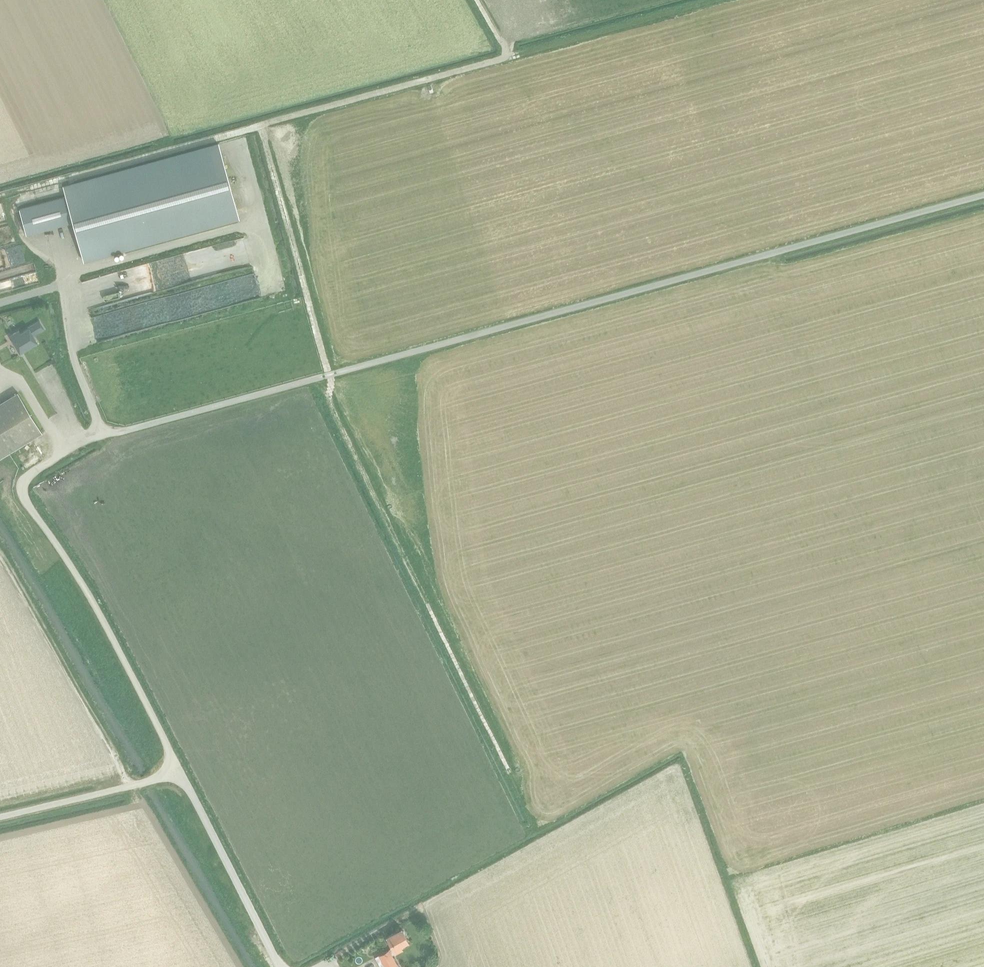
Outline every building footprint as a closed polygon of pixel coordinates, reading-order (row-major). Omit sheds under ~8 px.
[(66,196),(19,209),(27,235),(73,222),(83,260),(239,218),(219,144),(63,187),(66,196)] [(221,251),(227,275),(249,270),(243,246),(221,251)] [(37,291),(33,275),(0,282),(0,300),(37,291)] [(14,342),(15,344),(20,352),(37,342),(34,336),(45,329),(40,321),(20,332),(19,330),(10,335),(14,342)] [(17,393),(0,403),(0,458),(41,433),(17,393)] [(405,935),(405,933),(404,931),(401,930),(401,929),(385,938),(391,949),(378,956),(384,966),(397,966),(391,955),(402,949),(400,945),(408,941),(405,935)]
